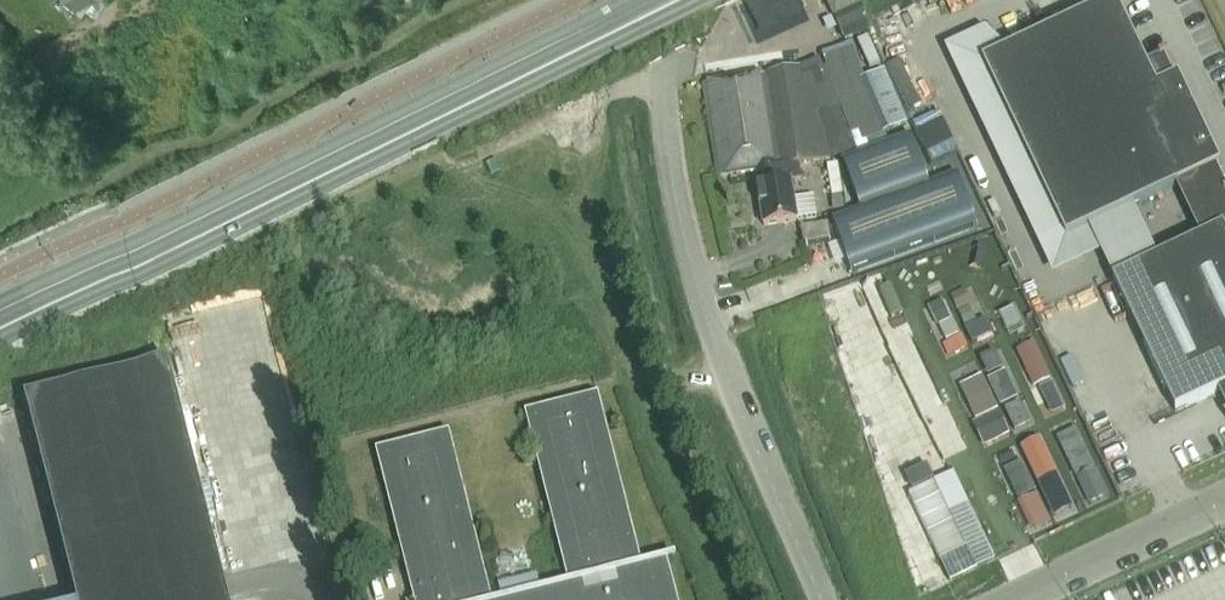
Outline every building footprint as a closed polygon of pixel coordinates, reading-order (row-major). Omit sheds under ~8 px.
[(63,0),(82,15),(87,9),(96,16),(107,0),(63,0)] [(861,6),(858,0),(825,0),(834,19),(861,6)] [(1115,1),(983,64),(1066,240),(1221,167),(1178,79),(1157,89),(1115,1)] [(801,181),(798,164),(831,159),(856,150),(846,123),(837,96),(835,91),(828,68),(823,70),(820,60),(799,67),(725,81),(708,84),(707,84),(704,85),(718,175),(756,170),(759,187),(757,187),(763,227),(798,221),(792,182),(801,181)] [(887,69),(909,113),(922,107),(900,62),(887,69)] [(918,134),(928,154),(953,142),(943,122),(918,134)] [(861,210),(833,220),(850,270),(976,225),(958,175),(930,185),(912,136),(843,160),(861,210)] [(817,219),(814,200),(796,202),(799,221),(817,219)] [(801,227),(803,245),(825,241),(826,235),(829,234),(829,224),(801,227)] [(1223,229),(1201,239),(1156,261),(1113,281),(1176,413),(1224,390),(1224,232),(1223,229)] [(209,525),(181,412),(168,363),(25,399),(32,427),(76,599),(228,599),(209,525)] [(668,562),(670,562),(674,561),(673,558),(669,559),(642,566),(606,425),(599,395),(598,396),(525,414),(569,585),(542,591),(508,599),(678,599),(668,562)] [(414,599),(492,599),(457,462),(450,433),(376,452),(414,599)] [(936,483),(909,496),(940,561),(967,549),(936,483)] [(966,549),(940,561),(950,583),(995,562),(985,540),(966,549)]
